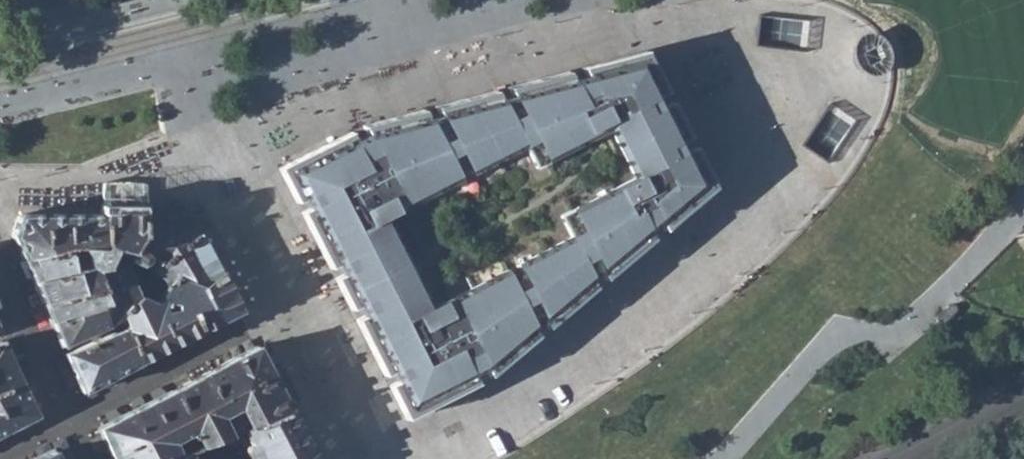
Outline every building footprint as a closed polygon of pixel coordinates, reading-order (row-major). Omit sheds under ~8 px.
[(855,59),(859,66),(861,70),(865,73),(869,75),(874,76),(879,75),(884,73),(887,70),(890,66),(891,64),(892,62),(892,59),(892,57),(892,54),(891,51),(890,47),(888,44),(886,41),(882,38),(878,35),(873,34),(868,34),(864,35),(859,37),(856,41),(854,45),(853,50),(853,52),(854,55),(855,59)] [(404,416),(495,369),(710,183),(641,49),(369,118),(276,167),(404,416)] [(12,232),(23,258),(67,248),(104,248),(104,214),(17,213),(12,232)] [(72,270),(34,280),(44,303),(100,289),(92,269),(124,261),(127,258),(140,238),(139,214),(104,214),(104,248),(67,248),(72,270)] [(154,270),(198,233),(189,215),(139,214),(140,238),(127,258),(150,268),(154,270)] [(198,286),(219,275),(198,233),(154,270),(150,268),(144,282),(142,285),(159,294),(168,284),(168,282),(171,279),(198,286)] [(67,248),(23,258),(34,280),(72,270),(67,248)] [(100,289),(44,303),(52,322),(96,305),(104,324),(111,321),(119,315),(133,300),(142,285),(144,282),(132,283),(124,261),(92,269),(100,289)] [(131,345),(138,362),(237,311),(225,287),(219,275),(198,286),(171,279),(168,282),(168,284),(159,294),(142,285),(133,300),(119,315),(124,326),(131,345)] [(958,300),(952,300),(944,307),(942,312),(944,316),(950,316),(957,312),(961,307),(960,302),(958,300)] [(96,305),(52,322),(63,345),(104,324),(96,305)] [(124,326),(66,353),(83,391),(138,362),(131,345),(124,326)] [(20,384),(0,341),(0,391),(20,384)] [(99,426),(114,458),(162,458),(187,450),(193,448),(226,435),(244,427),(288,410),(256,344),(99,426)] [(36,416),(20,384),(0,391),(0,434),(36,416)] [(288,410),(244,427),(226,435),(193,448),(197,458),(198,458),(244,444),(249,458),(313,458),(288,410)] [(187,450),(190,458),(197,458),(193,448),(187,450)] [(35,458),(56,458),(52,450),(35,458)] [(162,458),(190,458),(187,450),(162,458)]
